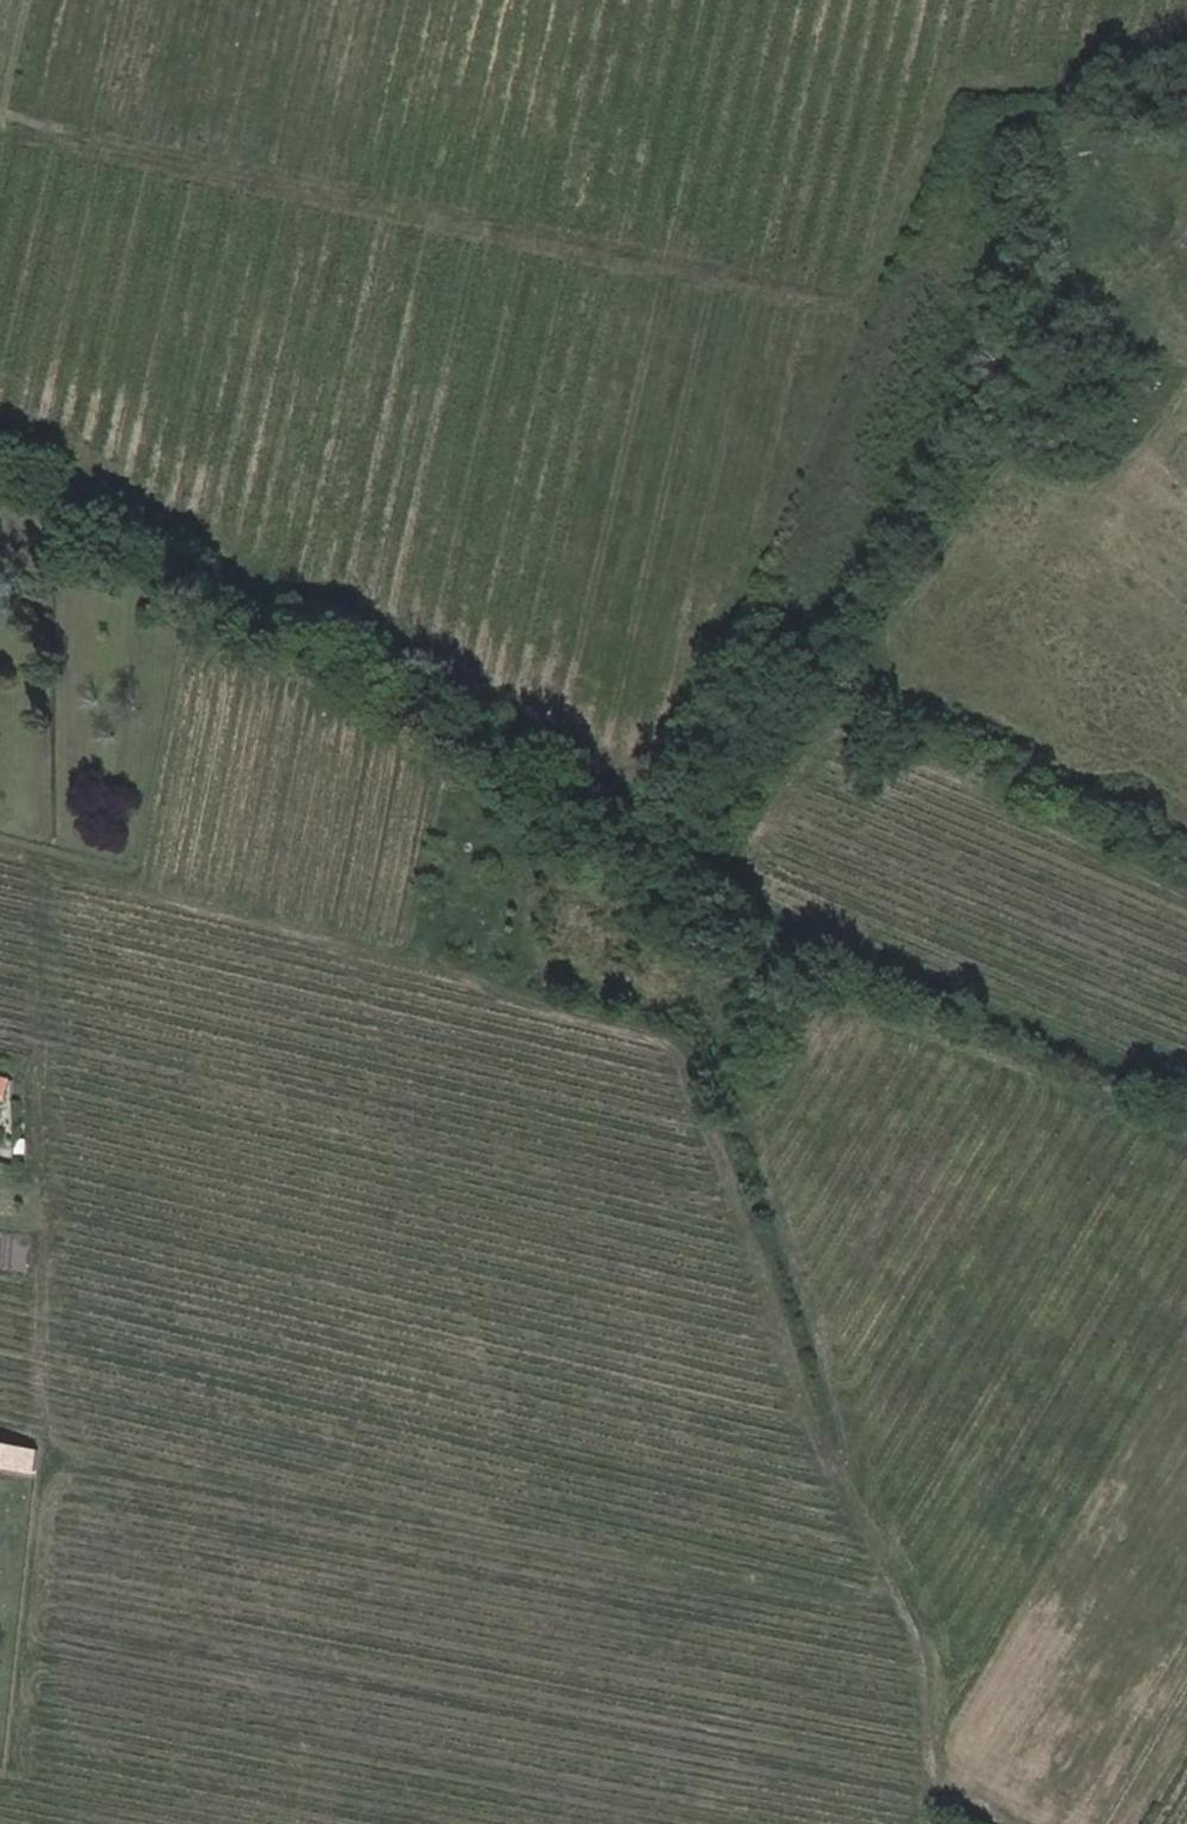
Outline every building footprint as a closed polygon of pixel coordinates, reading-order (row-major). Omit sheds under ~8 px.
[(38,1473),(45,1448),(0,1437),(0,1464),(38,1473)]
